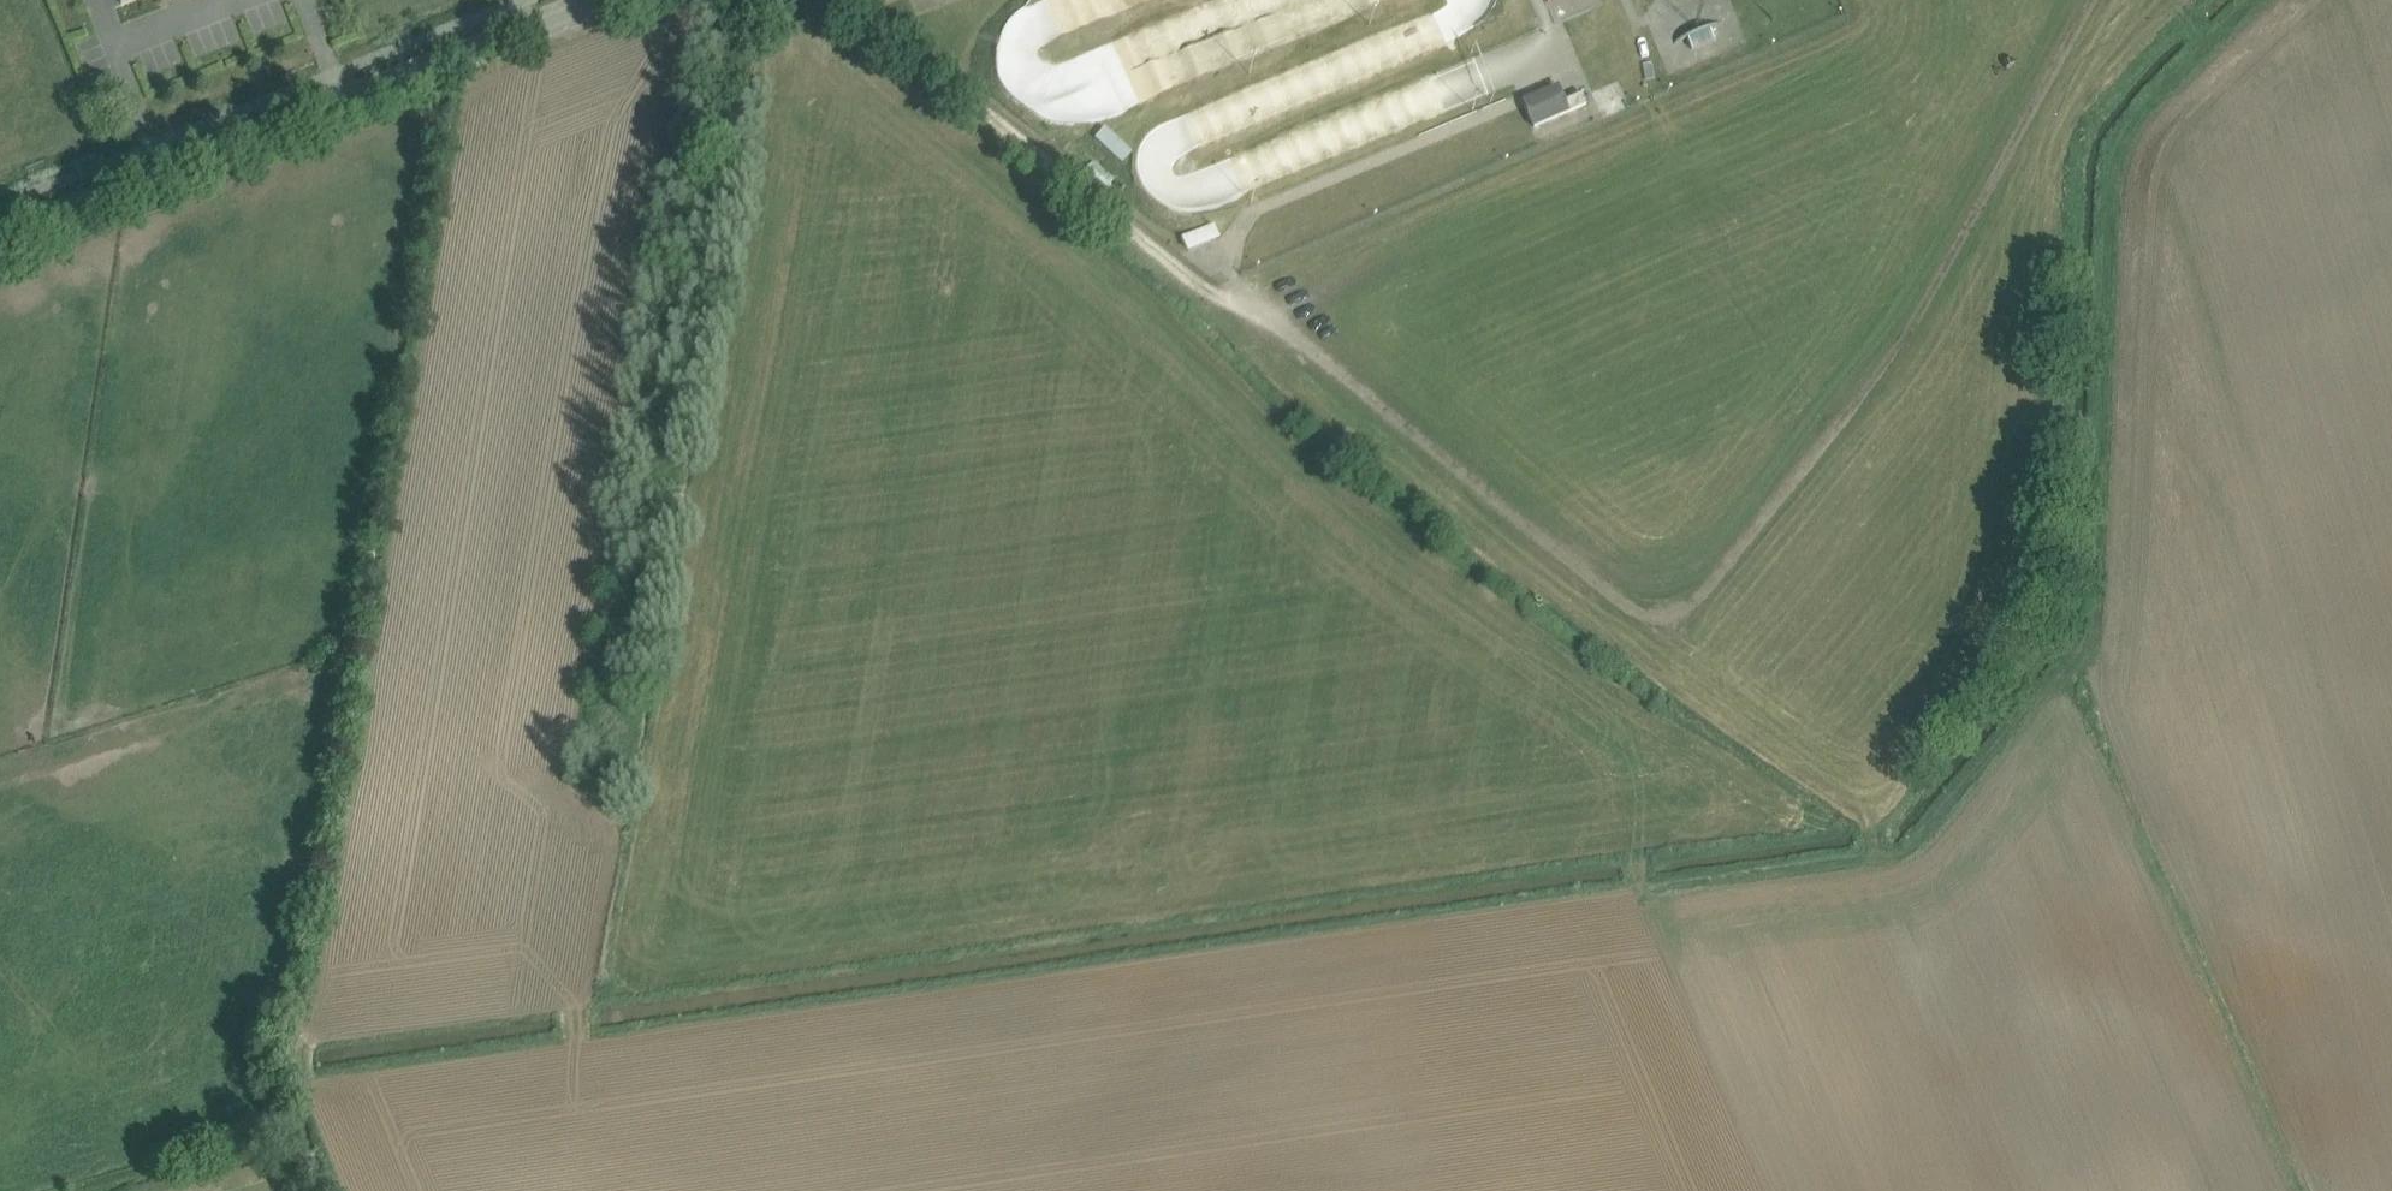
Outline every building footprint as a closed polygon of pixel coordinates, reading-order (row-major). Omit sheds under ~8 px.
[(1534,127),(1564,114),(1555,92),(1524,105),(1534,127)] [(1108,128),(1098,138),(1123,164),(1133,155),(1108,128)] [(1214,222),(1182,236),(1189,252),(1221,239),(1214,222)]
